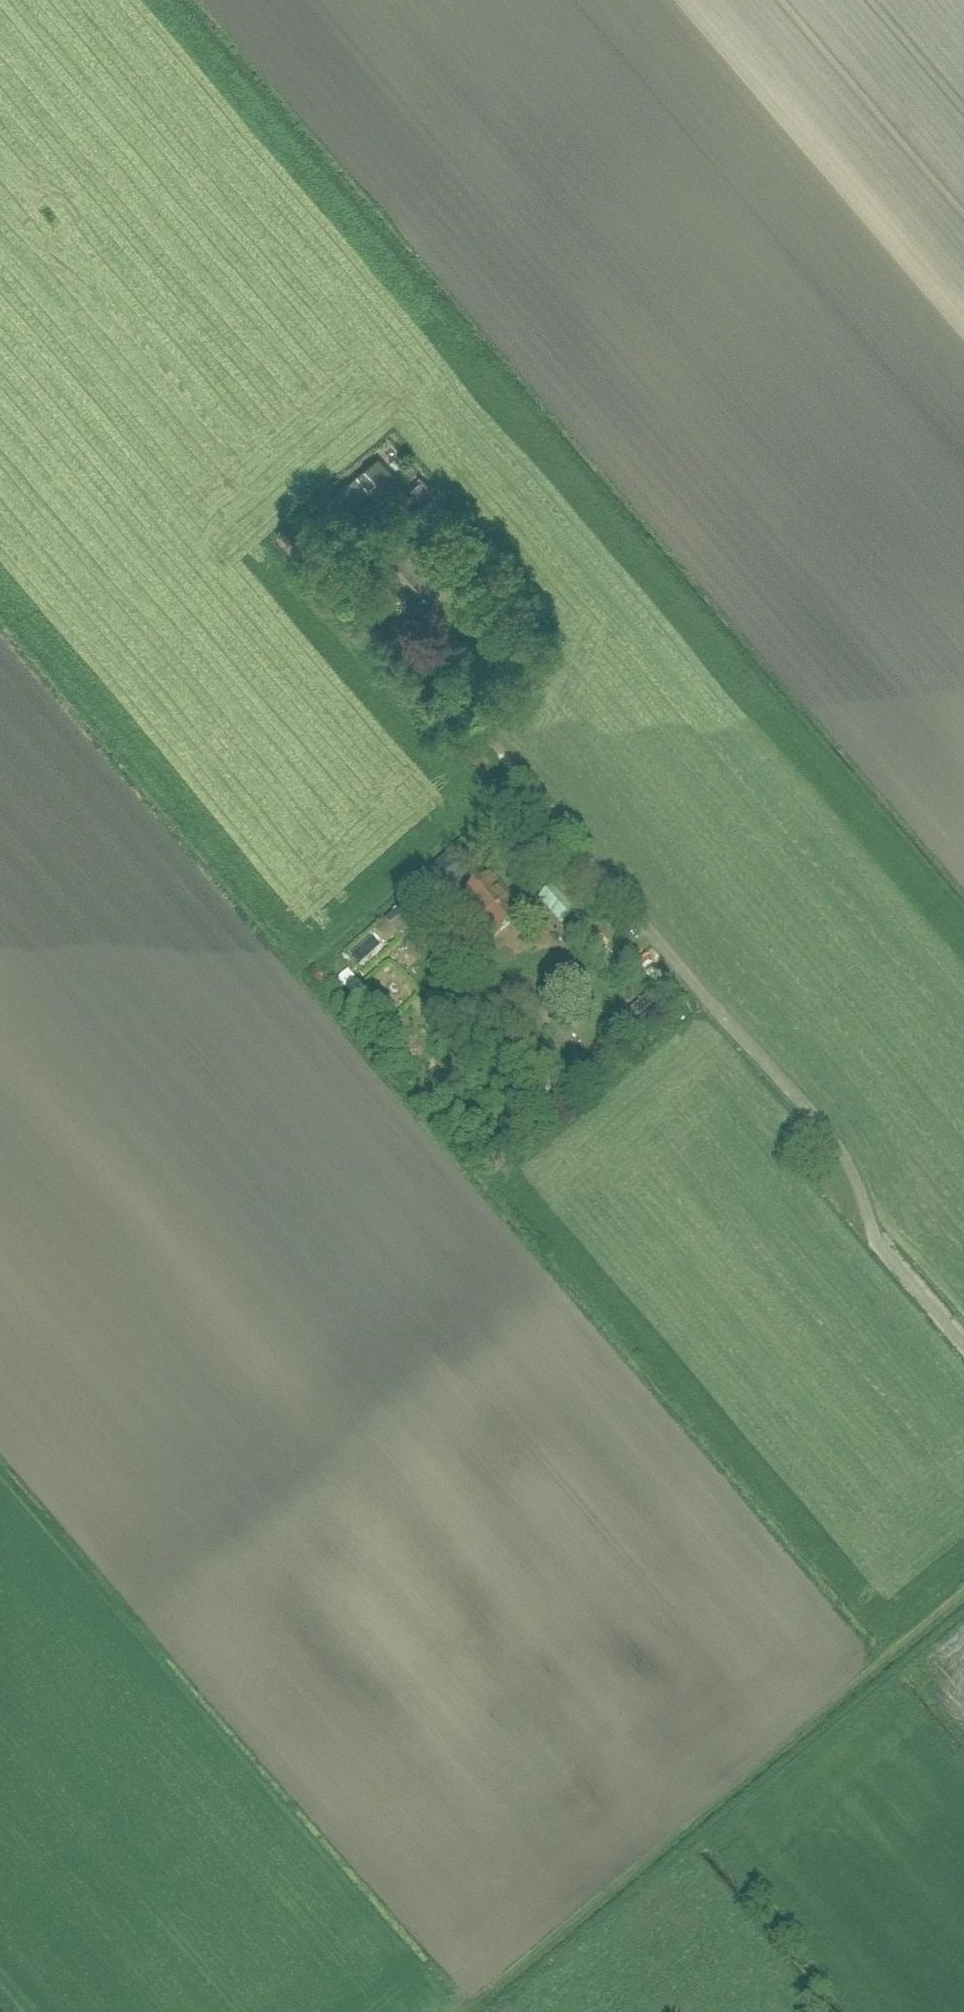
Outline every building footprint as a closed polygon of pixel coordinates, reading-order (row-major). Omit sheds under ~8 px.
[(372,490),(386,506),(392,512),(413,494),(379,455),(314,513),(328,528),(372,490)] [(410,514),(428,536),(450,518),(431,496),(410,514)] [(426,611),(452,588),(406,536),(378,561),(388,572),(382,578),(390,587),(399,581),(426,611)] [(492,942),(523,914),(490,876),(461,902),(480,923),(477,925),(492,942)] [(398,938),(449,892),(436,878),(385,924),(398,938)] [(555,887),(539,900),(562,928),(578,915),(555,887)]
